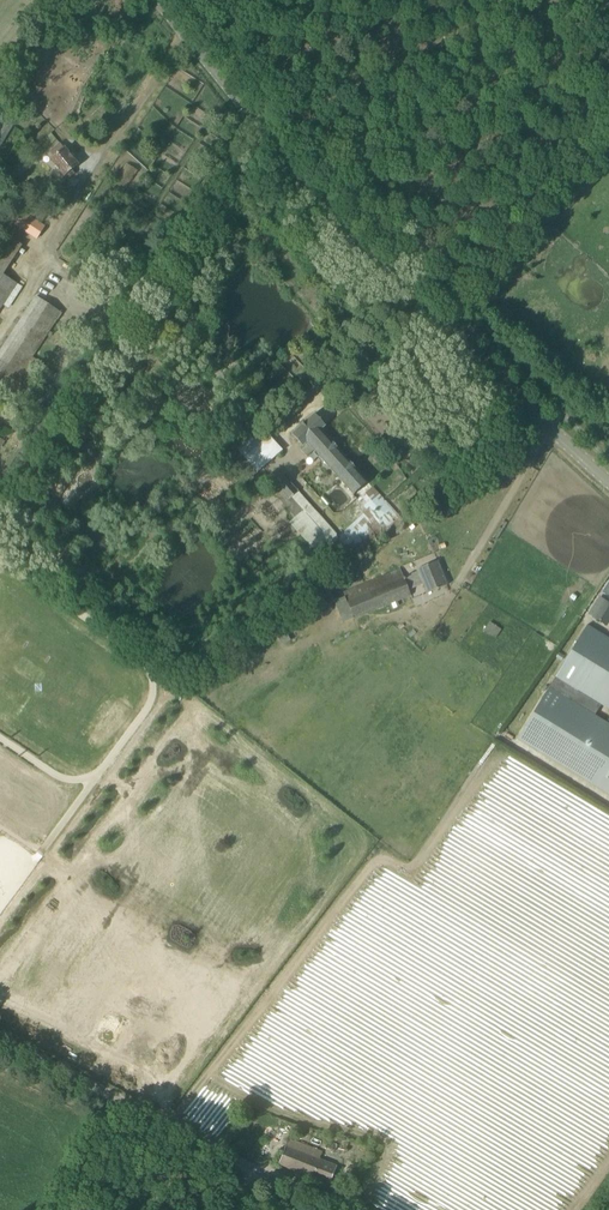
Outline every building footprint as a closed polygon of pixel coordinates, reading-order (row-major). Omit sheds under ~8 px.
[(12,126),(0,118),(0,146),(12,126)] [(72,170),(78,165),(61,144),(50,153),(54,157),(51,160),(67,179),(75,173),(72,170)] [(110,186),(121,194),(138,170),(127,163),(110,186)] [(64,208),(74,194),(68,190),(58,204),(64,208)] [(42,222),(47,214),(27,201),(22,209),(42,222)] [(22,211),(13,224),(37,239),(45,227),(22,211)] [(16,283),(3,274),(22,245),(9,237),(0,251),(0,308),(16,283)] [(61,313),(36,296),(0,352),(0,392),(13,401),(38,363),(31,358),(61,313)] [(353,495),(368,482),(321,430),(326,426),(314,413),(292,434),(303,446),(300,449),(307,456),(314,450),(353,495)] [(260,426),(236,448),(227,455),(249,479),(282,450),(260,426)] [(339,535),(278,468),(263,482),(295,517),(289,522),(327,563),(340,554),(345,561),(386,531),(389,533),(403,520),(369,482),(353,496),(366,510),(339,535)] [(354,618),(368,613),(411,595),(409,590),(423,584),(426,593),(448,585),(438,561),(417,569),(404,577),(401,569),(344,593),(354,618)] [(594,617),(606,625),(608,620),(608,604),(605,601),(594,617)] [(587,626),(520,738),(608,792),(608,724),(589,712),(597,699),(608,707),(608,639),(587,626)] [(278,1164),(330,1184),(337,1166),(314,1157),(317,1150),(288,1138),(278,1164)]
